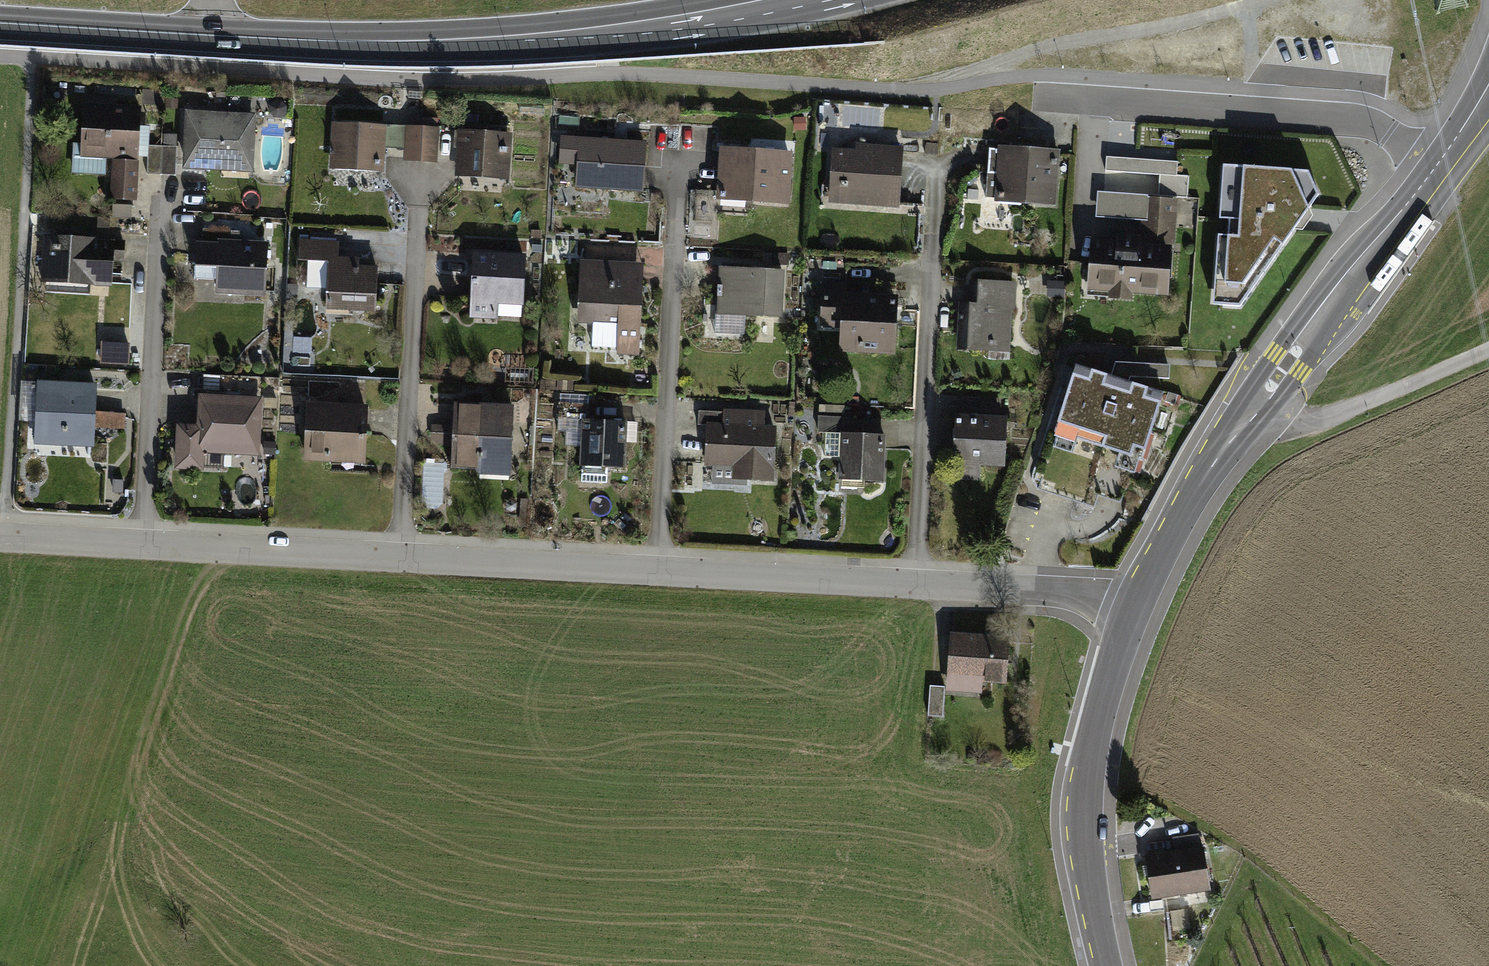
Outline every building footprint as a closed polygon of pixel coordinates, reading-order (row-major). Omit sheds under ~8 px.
[(157,107),(158,93),(148,93),(147,107),(157,107)] [(139,109),(84,106),(82,146),(100,147),(100,154),(137,156),(137,145),(148,146),(148,145),(149,126),(138,125),(139,109)] [(251,117),(189,114),(187,165),(249,168),(251,117)] [(390,127),(336,124),(334,162),(380,165),(381,146),(389,146),(390,127)] [(420,158),(422,130),(408,129),(406,157),(420,158)] [(436,130),(422,130),(420,158),(435,159),(436,130)] [(508,135),(455,131),(454,137),(462,138),(459,176),(504,179),(508,135)] [(618,142),(581,140),(578,185),(641,189),(644,144),(626,143),(626,147),(618,147),(618,142)] [(982,141),(964,140),(963,148),(981,150),(982,141)] [(937,155),(938,143),(925,143),(924,154),(937,155)] [(162,145),(148,145),(148,146),(146,174),(161,174),(162,145)] [(177,146),(162,145),(161,174),(175,175),(177,146)] [(857,154),(834,152),(832,185),(847,186),(846,200),(897,204),(900,157),(876,155),(877,149),(876,148),(859,147),(858,148),(857,154)] [(1056,153),(989,148),(985,197),(1052,202),(1056,153)] [(789,154),(723,149),(720,197),(725,197),(726,192),(746,193),(746,199),(786,201),(789,154)] [(135,198),(136,162),(114,162),(113,198),(135,198)] [(1222,306),(1239,307),(1318,194),(1307,171),(1234,166),(1222,306)] [(1171,243),(1174,202),(1146,199),(1143,241),(1171,243)] [(115,205),(114,217),(127,217),(128,206),(115,205)] [(97,217),(96,227),(110,227),(110,218),(97,217)] [(264,291),(266,246),(241,245),(241,232),(231,232),(231,229),(203,228),(202,242),(196,242),(195,266),(218,267),(217,289),(264,291)] [(92,241),(48,238),(46,273),(89,276),(89,281),(109,282),(110,259),(122,259),(123,242),(92,240),(92,241)] [(299,239),(298,259),(308,260),(306,288),(327,288),(326,306),(375,308),(377,269),(348,268),(348,259),(335,259),(335,244),(309,242),(309,240),(299,239)] [(1099,267),(1098,286),(1109,287),(1113,294),(1128,295),(1132,288),(1164,291),(1167,250),(1135,248),(1136,240),(1120,239),(1119,246),(1095,244),(1093,266),(1099,267)] [(788,264),(788,254),(764,253),(764,264),(788,264)] [(524,258),(474,256),(471,314),(497,315),(497,299),(522,301),(524,258)] [(587,280),(642,283),(643,262),(580,259),(579,279),(587,280)] [(780,315),(782,271),(721,268),(720,285),(718,285),(717,297),(719,297),(719,312),(780,315)] [(642,283),(587,280),(585,320),(593,320),(592,346),(617,347),(617,353),(638,354),(642,283)] [(1012,308),(1013,283),(971,281),(971,305),(965,305),(964,326),(967,326),(967,332),(963,331),(962,348),(991,349),(991,345),(994,345),(994,342),(1007,343),(1008,308),(1012,308)] [(840,283),(824,283),(822,327),(843,328),(842,346),(893,348),(895,300),(839,297),(840,283)] [(1115,361),(1110,376),(1111,376),(1114,367),(1130,372),(1127,381),(1129,382),(1130,377),(1169,379),(1170,364),(1115,361)] [(1110,376),(1076,365),(1055,431),(1142,459),(1163,393),(1129,382),(1127,381),(1130,372),(1114,367),(1111,376),(1110,376)] [(23,372),(22,415),(35,415),(36,373),(23,372)] [(572,382),(557,380),(557,390),(572,391),(572,382)] [(61,384),(39,383),(37,434),(67,435),(66,443),(92,444),(95,386),(70,385),(70,390),(60,390),(61,384)] [(258,400),(202,397),(200,428),(180,427),(178,465),(199,466),(200,449),(256,451),(258,400)] [(589,404),(559,402),(558,417),(584,419),(581,481),(606,482),(607,466),(623,467),(625,421),(588,419),(589,404)] [(327,406),(308,405),(306,456),(331,458),(331,453),(363,454),(366,408),(345,407),(345,405),(327,404),(327,406)] [(819,404),(819,412),(845,413),(845,405),(819,404)] [(511,407),(455,405),(454,434),(450,433),(450,427),(433,426),(433,438),(438,441),(454,442),(453,465),(478,467),(480,472),(508,473),(508,458),(509,458),(511,407)] [(771,479),(774,428),(725,426),(725,411),(698,410),(698,424),(708,424),(707,463),(713,463),(712,483),(746,485),(747,477),(771,479)] [(881,481),(883,434),(848,433),(849,417),(819,416),(818,431),(826,432),(825,456),(842,457),(840,479),(881,481)] [(1003,462),(1005,427),(988,426),(988,420),(956,418),(954,459),(1003,462)] [(1007,639),(952,635),(950,670),(982,672),(982,679),(1004,680),(1007,639)] [(944,686),(929,685),(927,715),(943,716),(944,686)] [(1153,897),(1209,888),(1203,848),(1200,848),(1198,834),(1173,838),(1175,852),(1147,857),(1153,897)]
